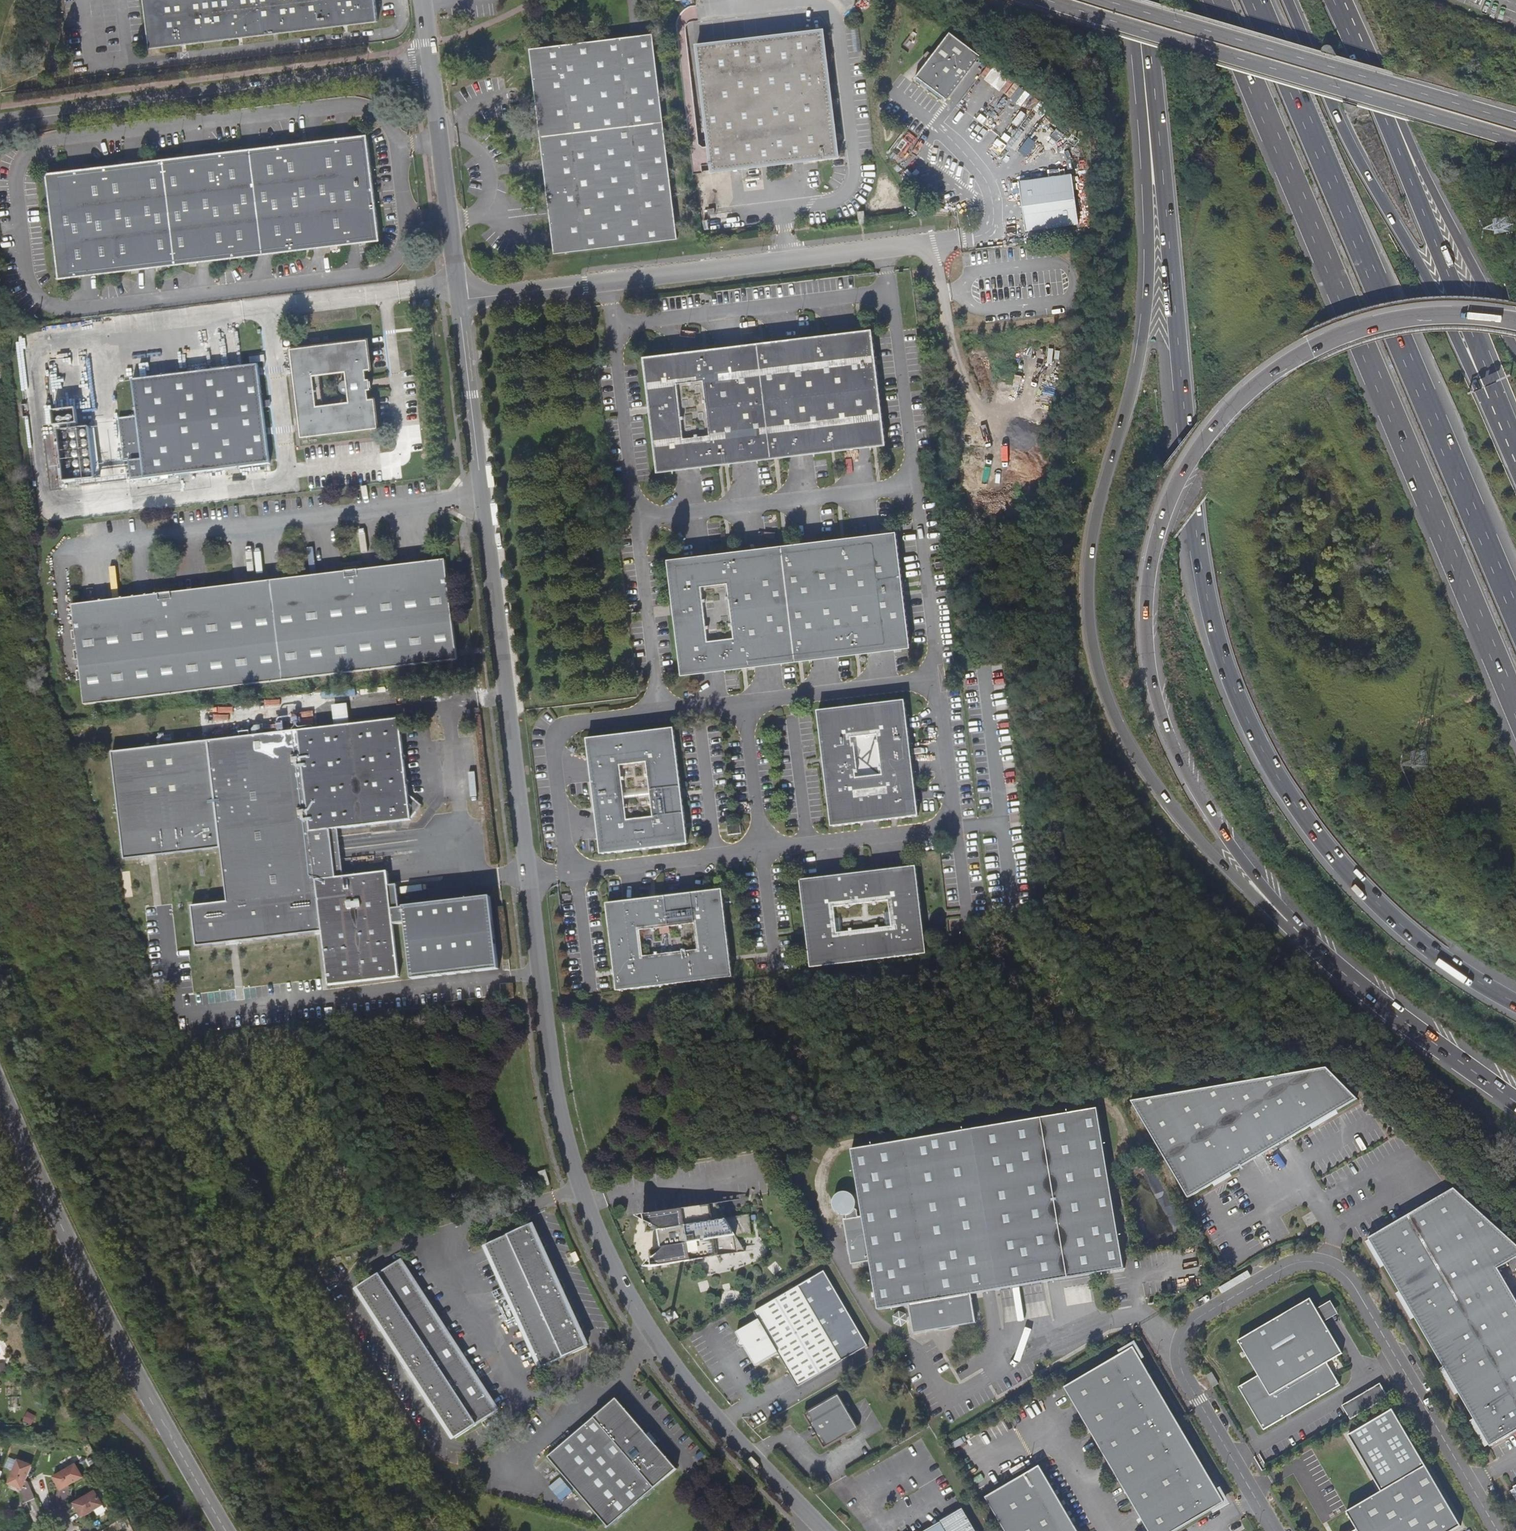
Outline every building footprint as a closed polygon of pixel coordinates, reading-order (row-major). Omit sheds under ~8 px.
[(376,0),(146,0),(152,51),(379,23),(376,0)] [(698,47),(710,146),(711,154),(712,165),(713,172),(841,157),(826,31),(698,47)] [(543,153),(555,255),(678,240),(653,35),(645,36),(601,42),(531,50),(543,153)] [(974,57),(947,37),(913,84),(917,83),(943,103),(943,106),(945,104),(978,59),(974,57)] [(913,84),(943,106),(943,103),(917,83),(913,84)] [(60,281),(314,251),(381,243),(368,136),(345,139),(47,174),(60,281)] [(1024,229),(1078,222),(1071,171),(1017,178),(1024,229)] [(886,445),(872,330),(820,337),(763,343),(705,350),(644,358),(651,412),(658,473),(725,465),(776,459),(832,452),(886,445)] [(367,371),(373,370),(369,340),(292,350),(303,439),(380,429),(377,399),(370,400),(369,391),(373,391),(372,385),(371,379),(368,380),(367,371)] [(134,482),(272,465),(260,366),(245,368),(244,361),(234,362),(234,369),(135,382),(140,418),(122,420),(127,463),(132,462),(134,482)] [(68,484),(98,480),(92,429),(62,433),(68,484)] [(669,561),(675,610),(683,677),(742,670),(799,662),(859,655),(910,649),(896,534),(842,540),(785,547),(727,554),(669,561)] [(165,594),(74,605),(83,681),(86,705),(129,700),(258,685),(360,673),(459,661),(447,561),(356,571),(356,570),(350,571),(350,572),(268,582),(171,594),(170,592),(165,593),(165,594)] [(356,692),(348,705),(395,700),(386,688),(356,692)] [(903,703),(816,714),(821,760),(829,829),(896,821),(917,819),(914,793),(903,703)] [(271,709),(253,711),(254,719),(272,716),(271,709)] [(387,871),(344,876),(335,877),(331,830),(338,829),(411,821),(411,819),(422,806),(408,795),(407,785),(410,782),(406,780),(404,760),(407,757),(403,754),(401,735),(403,732),(401,731),(399,719),(209,742),(113,753),(125,860),(222,849),(227,901),(192,905),(196,946),(226,942),(240,940),(314,932),(322,931),(322,935),(328,985),(399,977),(387,871)] [(263,726),(254,726),(255,734),(264,733),(263,726)] [(673,730),(587,740),(596,818),(601,855),(687,845),(681,793),(673,730)] [(728,835),(741,834),(739,821),(726,822),(728,835)] [(344,876),(338,829),(331,830),(335,877),(344,876)] [(800,883),(805,933),(805,934),(806,935),(810,969),(924,956),(920,918),(914,870),(862,876),(800,883)] [(731,961),(722,891),(607,905),(615,970),(618,993),(733,979),(731,961)] [(1336,1062),(1132,1101),(1189,1199),(1358,1099),(1336,1062)] [(870,1262),(878,1311),(909,1305),(971,1295),(1125,1269),(1098,1109),(851,1150),(862,1217),(870,1262)] [(546,1170),(538,1173),(543,1186),(550,1183),(546,1170)] [(1490,1447),(1515,1432),(1515,1299),(1498,1269),(1515,1259),(1515,1245),(1454,1189),(1369,1239),(1490,1447)] [(840,1193),(836,1196),(834,1199),(833,1204),(834,1208),(836,1212),(840,1215),(844,1216),(849,1215),(853,1212),(855,1208),(856,1204),(855,1200),(853,1196),(849,1193),(845,1192),(840,1193)] [(653,1267),(746,1252),(717,1203),(644,1216),(662,1227),(662,1230),(659,1230),(662,1248),(666,1247),(666,1250),(653,1267)] [(862,1217),(843,1220),(851,1265),(870,1262),(862,1217)] [(533,1225),(487,1246),(542,1368),(588,1348),(533,1225)] [(498,1412),(401,1260),(359,1287),(456,1439),(498,1412)] [(798,1386),(841,1361),(868,1346),(824,1270),(798,1286),(755,1312),(759,1320),(737,1333),(741,1339),(739,1341),(738,1342),(739,1345),(740,1346),(742,1347),(745,1346),(756,1365),(778,1352),(790,1372),(798,1386)] [(1317,1310),(1308,1294),(1235,1337),(1259,1375),(1239,1387),(1264,1430),(1341,1385),(1328,1363),(1343,1354),(1325,1322),(1317,1310)] [(909,1305),(914,1334),(926,1332),(926,1329),(976,1321),(971,1295),(909,1305)] [(1331,1301),(1317,1310),(1325,1322),(1338,1314),(1331,1301)] [(976,1321),(926,1329),(926,1332),(976,1324),(976,1321)] [(1224,1503),(1133,1347),(1064,1388),(1148,1530),(1176,1530),(1224,1503)] [(1212,1372),(1206,1375),(1213,1386),(1218,1383),(1212,1372)] [(1342,1405),(1350,1419),(1388,1397),(1380,1382),(1342,1405)] [(825,1448),(858,1428),(839,1395),(805,1415),(812,1426),(809,1428),(809,1431),(812,1437),(815,1437),(818,1436),(825,1448)] [(655,1445),(647,1437),(616,1400),(548,1457),(608,1528),(676,1470),(655,1445)] [(1459,1521),(1393,1406),(1350,1432),(1381,1485),(1344,1507),(1354,1524),(1343,1530),(1442,1530),(1459,1521)] [(652,1432),(647,1437),(655,1445),(660,1441),(652,1432)] [(24,1479),(31,1463),(17,1457),(9,1476),(16,1479),(26,1500),(34,1497),(27,1480),(24,1479)] [(61,1503),(64,1505),(69,1486),(68,1484),(79,1477),(71,1464),(52,1475),(59,1486),(54,1502),(61,1503)] [(985,1498),(1005,1530),(1078,1530),(1039,1466),(985,1498)] [(72,1501),(81,1514),(99,1503),(91,1490),(72,1501)] [(962,1509),(924,1530),(975,1530),(962,1509)]
